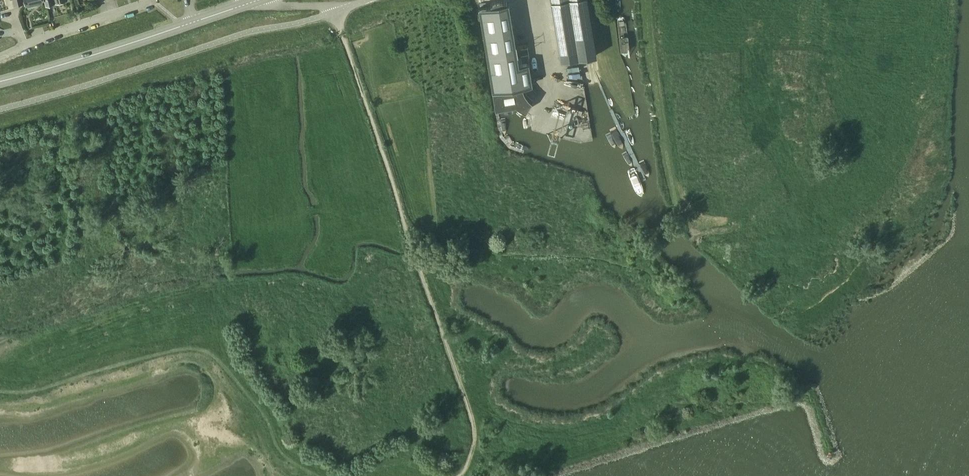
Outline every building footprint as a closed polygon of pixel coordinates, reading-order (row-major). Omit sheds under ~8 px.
[(479,7),(493,91),(496,109),(516,105),(525,111),(532,101),(531,99),(529,98),(527,96),(526,94),(525,92),(524,90),(523,88),(523,86),(533,84),(529,63),(519,64),(509,2),(507,3),(507,1),(506,1),(505,1),(503,0),(502,0),(499,0),(498,0),(497,0),(496,1),(495,1),(494,2),(493,3),(492,3),(492,4),(491,4),(491,5),(480,7),(479,7)] [(587,0),(551,0),(561,61),(596,55),(587,0)]
